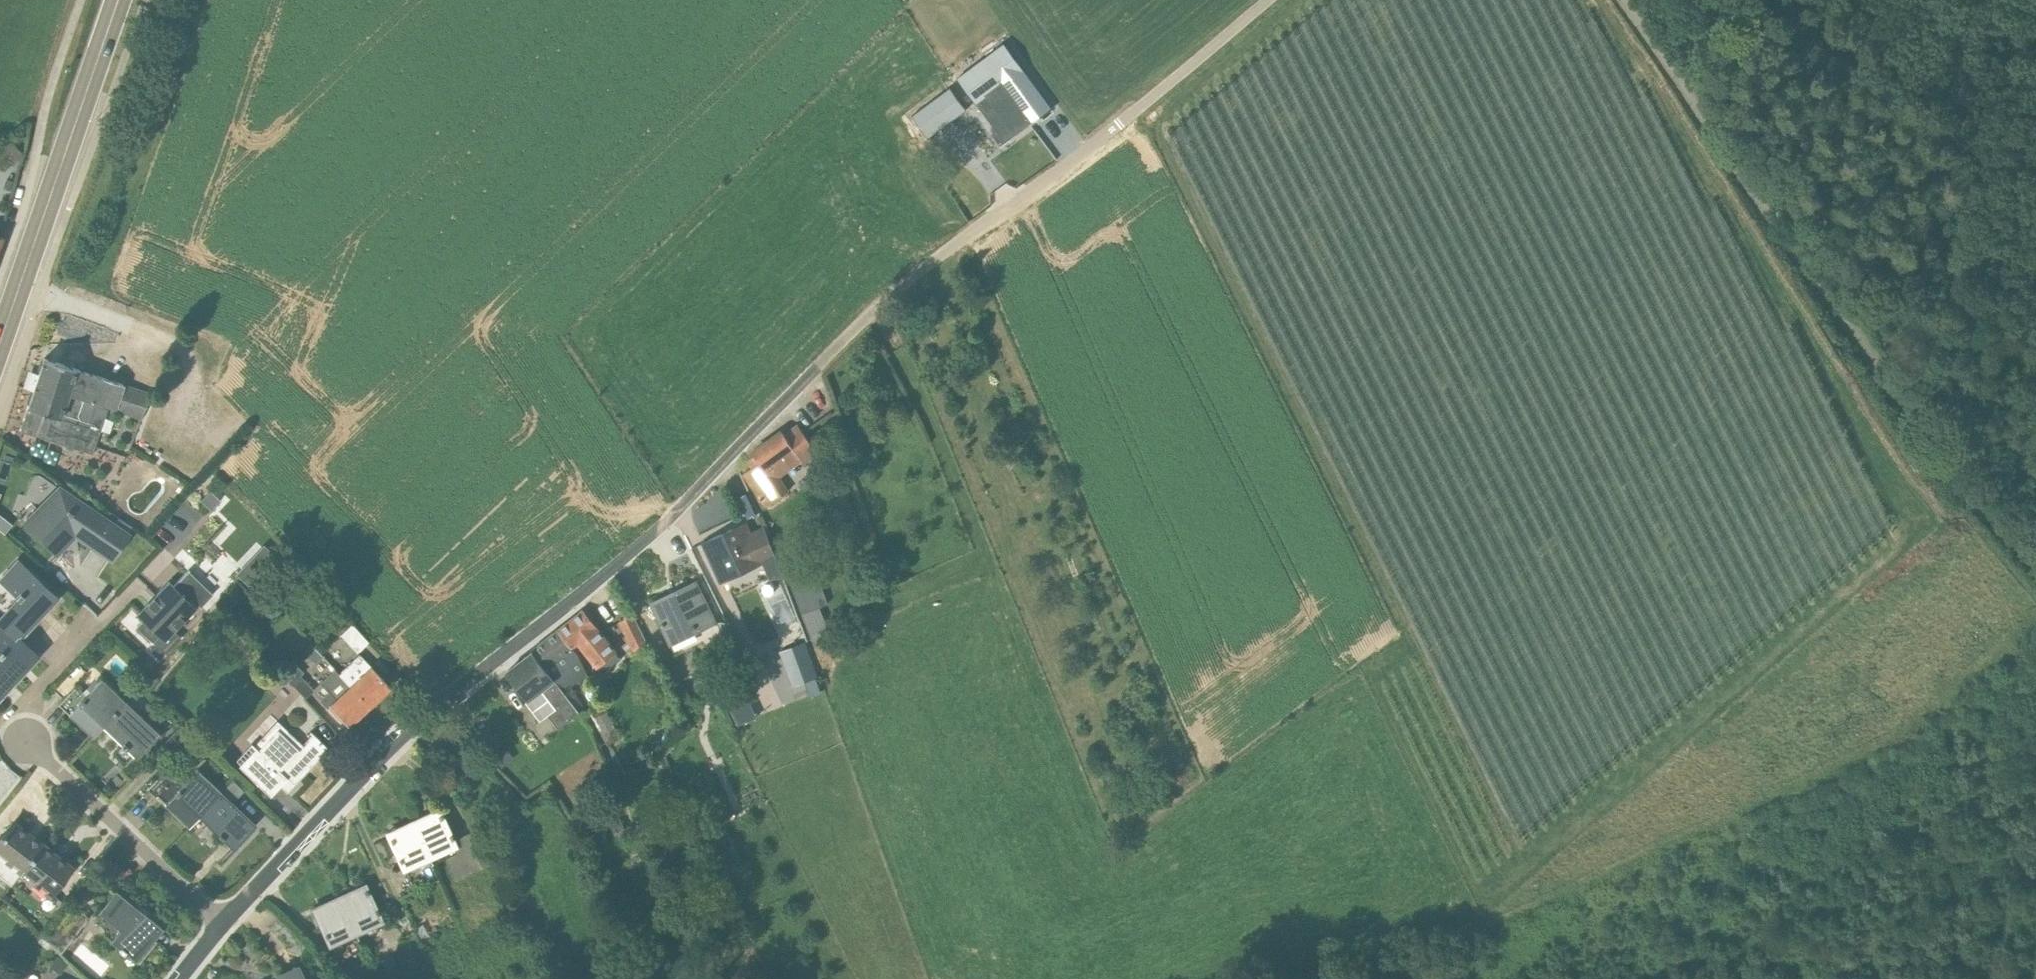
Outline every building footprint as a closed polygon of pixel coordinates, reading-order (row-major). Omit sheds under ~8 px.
[(977,104),(1002,85),(1023,70),(1005,45),(959,79),(977,104)] [(1023,70),(1002,85),(1031,124),(1051,109),(1022,70),(1023,70)] [(918,102),(930,123),(955,108),(943,88),(918,102)] [(5,171),(16,161),(3,148),(0,151),(0,166),(5,171)] [(143,420),(151,394),(44,358),(43,362),(40,363),(38,369),(40,372),(33,392),(29,394),(28,400),(29,404),(20,430),(94,455),(108,411),(95,406),(96,405),(143,420)] [(803,462),(805,464),(819,454),(799,425),(785,434),(783,431),(753,452),(760,462),(745,472),(769,507),(791,492),(781,478),(803,462)] [(218,502),(208,492),(200,500),(210,510),(218,502)] [(112,558),(127,535),(132,528),(112,514),(108,521),(68,494),(33,529),(56,551),(74,532),(112,558)] [(190,502),(168,524),(181,538),(204,516),(190,502)] [(755,530),(751,521),(703,543),(719,575),(764,553),(769,562),(783,555),(769,524),(755,530)] [(0,619),(19,637),(56,598),(18,562),(1,580),(18,595),(16,596),(19,599),(0,619)] [(802,613),(828,604),(814,566),(788,576),(802,613)] [(716,621),(696,581),(675,592),(677,596),(655,607),(653,602),(652,603),(672,643),(716,621)] [(138,626),(137,626),(154,643),(160,637),(165,642),(197,609),(169,582),(137,615),(143,621),(138,626)] [(561,630),(575,648),(579,646),(598,669),(617,654),(583,612),(561,630)] [(634,615),(620,622),(635,651),(648,644),(634,615)] [(822,617),(805,622),(812,641),(828,636),(822,617)] [(38,656),(19,638),(19,637),(0,619),(0,696),(38,656)] [(352,625),(341,635),(357,653),(368,643),(352,625)] [(561,630),(534,651),(569,689),(588,674),(578,654),(574,649),(575,648),(561,630)] [(309,643),(303,637),(297,642),(302,649),(309,643)] [(721,654),(730,650),(725,640),(716,644),(721,654)] [(781,651),(782,653),(793,688),(820,679),(807,642),(781,651)] [(507,672),(508,673),(527,698),(541,687),(557,709),(549,715),(559,729),(580,713),(565,692),(569,689),(534,651),(507,672)] [(335,670),(334,671),(368,708),(390,687),(361,656),(341,675),(335,670)] [(296,665),(284,676),(307,699),(315,691),(301,677),(305,673),(296,665)] [(368,708),(334,671),(320,684),(329,693),(321,701),(329,709),(331,707),(348,726),(368,708)] [(103,726),(101,724),(124,700),(102,679),(86,695),(76,686),(59,704),(93,737),(103,726)] [(124,700),(101,724),(103,726),(122,744),(126,748),(127,749),(137,758),(160,734),(124,700)] [(590,709),(608,745),(621,739),(603,702),(590,709)] [(235,762),(270,796),(280,786),(287,792),(327,749),(310,732),(300,742),(283,727),(279,732),(272,725),(253,745),(251,743),(235,762)] [(164,747),(175,757),(195,736),(184,726),(164,747)] [(197,818),(222,792),(199,770),(186,784),(169,768),(149,789),(189,827),(197,818)] [(222,792),(197,818),(218,834),(233,849),(256,824),(222,792)] [(439,810),(413,822),(428,854),(453,843),(439,810)] [(428,854),(413,822),(387,833),(403,866),(428,854)] [(13,824),(0,841),(0,853),(23,872),(44,847),(13,824)] [(50,894),(70,868),(44,847),(23,872),(50,894)] [(339,897),(354,929),(379,918),(365,885),(339,897)] [(113,940),(132,957),(157,924),(163,928),(117,892),(105,907),(126,924),(113,940)] [(339,897),(314,909),(327,941),(354,929),(339,897)] [(71,903),(48,933),(66,947),(89,917),(71,903)] [(298,967),(278,976),(280,978),(304,978),(298,967)]
